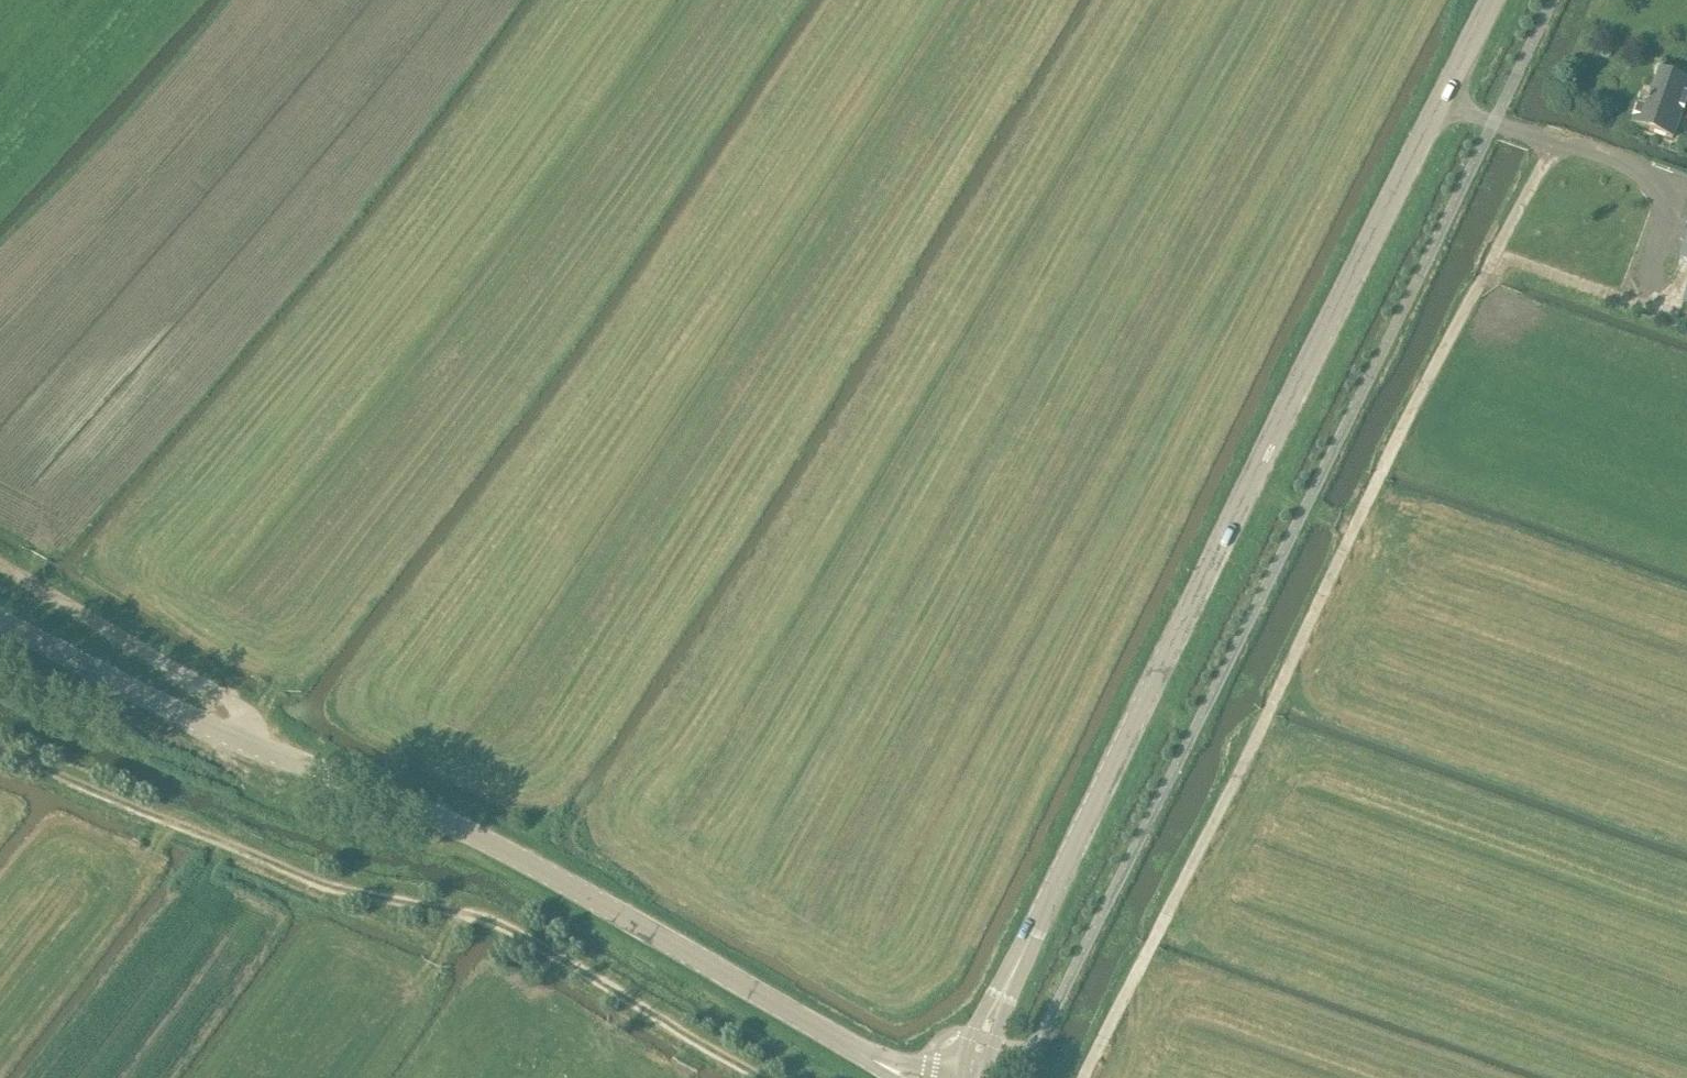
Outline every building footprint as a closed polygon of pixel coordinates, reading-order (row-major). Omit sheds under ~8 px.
[(1659,74),(1650,101),(1641,98),(1633,125),(1673,139),(1683,110),(1686,112),(1686,83),(1659,74)]
